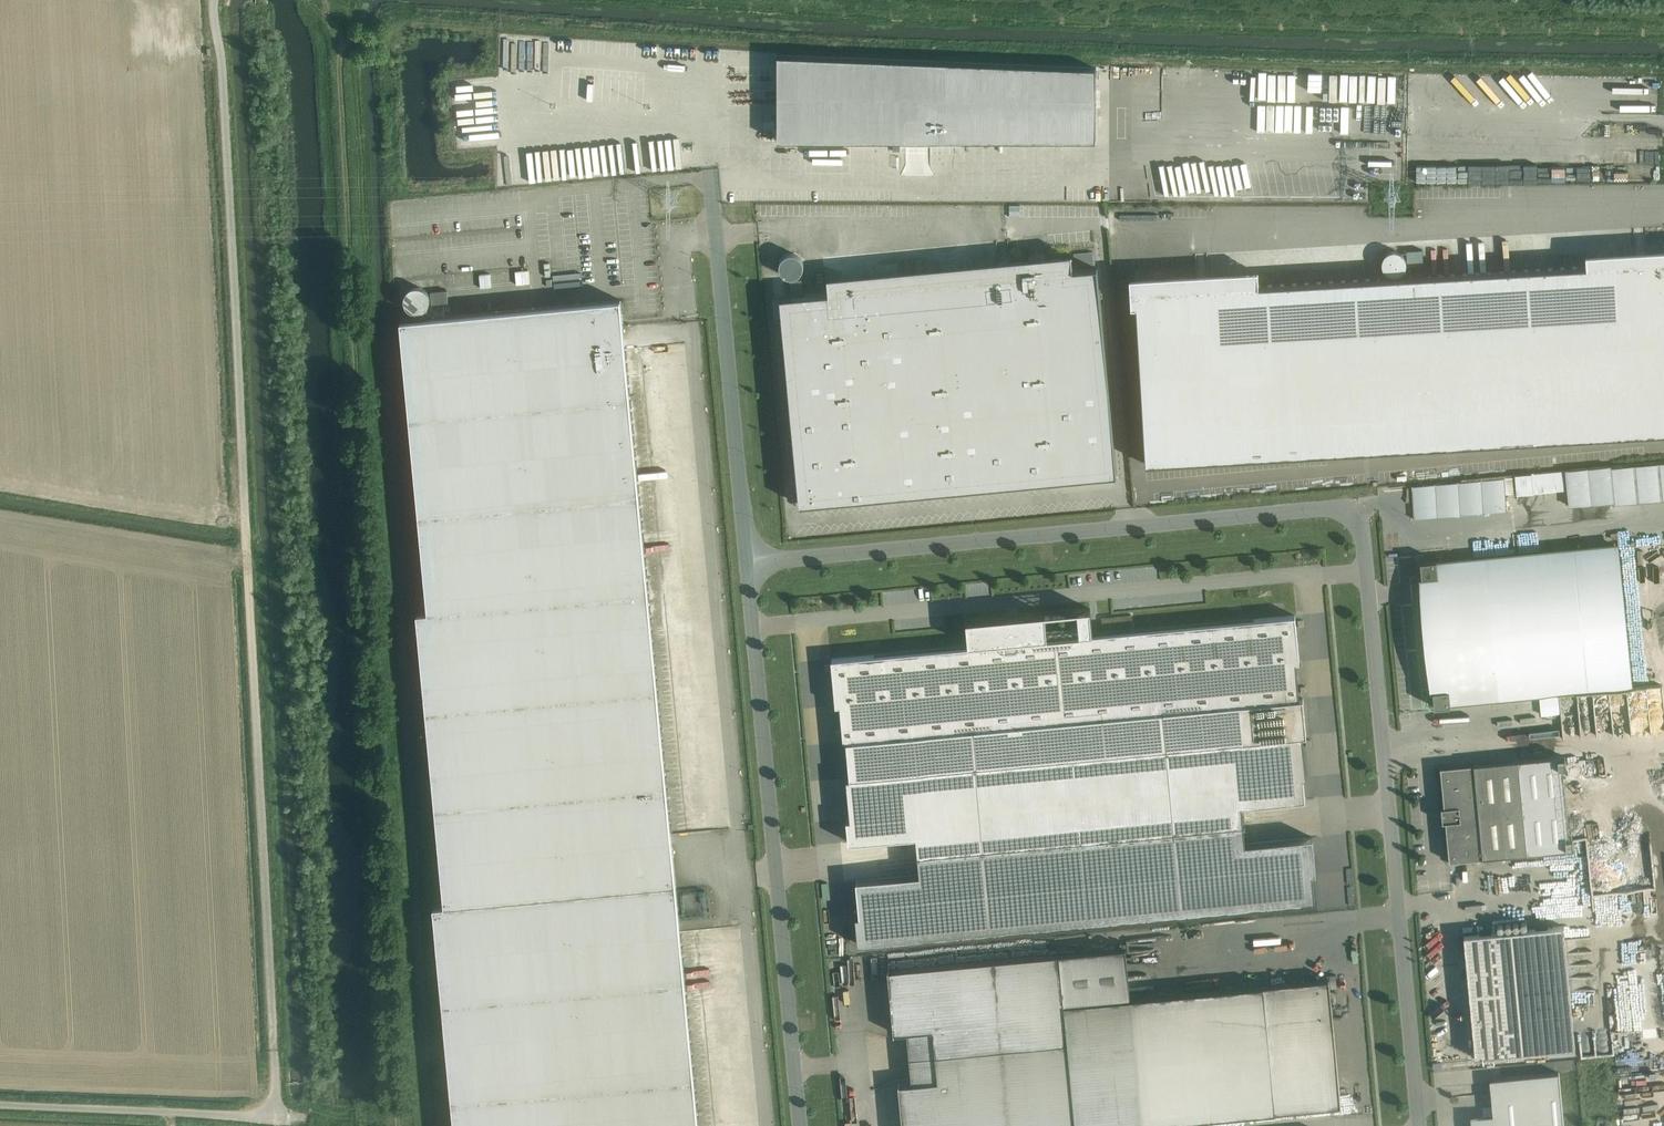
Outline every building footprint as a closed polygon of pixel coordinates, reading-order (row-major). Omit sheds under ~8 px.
[(686,69),(685,46),(676,46),(677,69),(686,69)] [(1097,68),(778,54),(778,140),(906,141),(907,119),(931,119),(931,141),(1096,141),(1097,68)] [(799,262),(781,253),(773,268),(791,278),(799,262)] [(1146,464),(1663,433),(1663,253),(1655,253),(1656,262),(1189,289),(1188,278),(1135,281),(1146,464)] [(828,277),(829,292),(780,297),(800,504),(1117,474),(1097,267),(1073,269),(1071,254),(828,277)] [(402,293),(411,303),(415,299),(413,297),(417,293),(410,286),(402,293)] [(432,305),(449,303),(447,290),(431,292),(432,305)] [(621,300),(401,320),(429,611),(418,612),(445,904),(434,905),(455,1125),(699,1125),(621,300)] [(434,305),(435,314),(452,313),(451,304),(434,305)] [(1567,504),(1663,498),(1663,462),(1513,472),(1514,493),(1566,490),(1567,504)] [(1411,484),(1413,517),(1505,511),(1503,478),(1411,484)] [(1436,559),(1420,561),(1422,577),(1423,577),(1433,689),(1434,690),(1432,690),(1434,706),(1450,705),(1450,704),(1450,700),(1456,699),(1588,686),(1598,685),(1632,682),(1619,547),(1585,550),(1575,551),(1560,552),(1474,561),(1443,564),(1443,563),(1437,564),(1436,560),(1436,559)] [(832,659),(835,690),(836,690),(837,700),(836,700),(837,700),(837,703),(836,703),(836,705),(840,705),(843,742),(847,742),(849,763),(850,762),(850,765),(850,766),(851,775),(850,775),(850,777),(848,778),(847,778),(851,819),(848,819),(847,819),(848,826),(849,826),(849,829),(850,839),(849,839),(849,842),(850,842),(916,835),(920,874),(857,880),(860,915),(856,915),(859,944),(1315,901),(1312,873),(1316,873),(1313,837),(1245,843),(1242,804),(1305,799),(1305,796),(1304,796),(1303,786),(1304,786),(1303,786),(1303,783),(1304,783),(1303,777),(1306,776),(1303,735),(1306,735),(1306,732),(1305,732),(1304,723),(1305,722),(1304,722),(1304,719),(1304,716),(1305,716),(1303,698),(1302,698),(1299,698),(1296,661),(1298,661),(1299,661),(1299,659),(1298,659),(1298,657),(1298,656),(1297,646),(1298,646),(1295,615),(1092,634),(1092,633),(1093,633),(1090,608),(967,620),(969,645),(970,644),(970,646),(832,659)] [(1578,697),(1560,697),(1559,735),(1578,736),(1578,697)] [(1573,847),(1565,757),(1562,757),(1561,755),(1471,764),(1471,765),(1469,765),(1469,764),(1440,767),(1444,806),(1441,807),(1442,821),(1445,821),(1449,861),(1480,858),(1480,857),(1482,857),(1482,858),(1570,849),(1570,847),(1573,847)] [(1589,894),(1635,892),(1635,890),(1647,889),(1646,881),(1639,881),(1639,883),(1633,883),(1632,876),(1629,876),(1629,879),(1622,880),(1622,878),(1602,879),(1603,891),(1597,891),(1597,890),(1589,890),(1589,894)] [(1563,926),(1456,936),(1467,1058),(1575,1048),(1563,926)] [(889,969),(888,969),(894,1032),(894,1033),(895,1033),(895,1032),(907,1031),(933,1028),(936,1054),(1068,1042),(1064,1004),(1130,997),(1131,997),(1126,947),(889,969)] [(899,1083),(903,1125),(1120,1125),(1341,1105),(1331,1002),(1330,994),(1329,979),(1290,982),(1131,997),(1130,997),(1064,1004),(1068,1042),(936,1054),(938,1080),(912,1082),(900,1083),(899,1083)] [(1559,1072),(1489,1078),(1493,1114),(1478,1115),(1478,1116),(1471,1116),(1471,1115),(1470,1115),(1471,1123),(1471,1125),(1564,1125),(1559,1072)]
